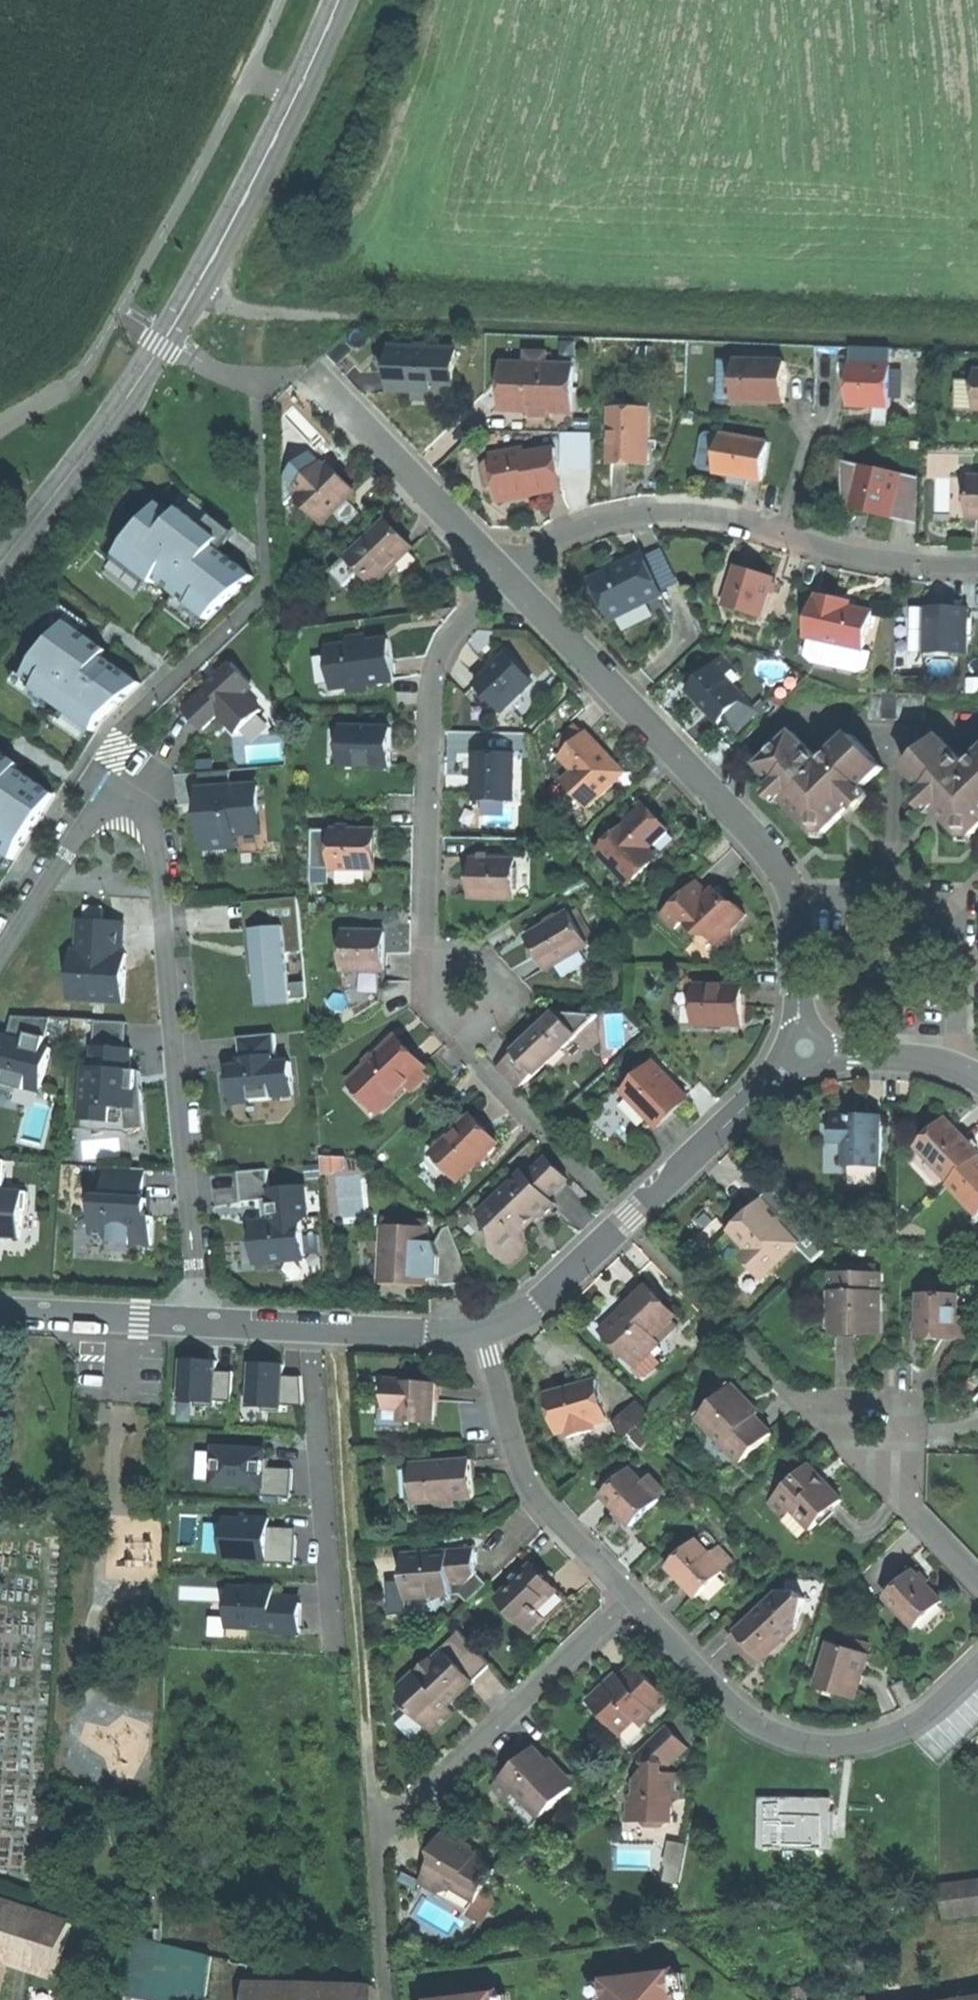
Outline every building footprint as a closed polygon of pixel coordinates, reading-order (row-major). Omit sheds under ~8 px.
[(457,350),(398,348),(396,391),(426,392),(455,393),(457,350)] [(873,406),(890,407),(892,349),(852,348),(850,405),(873,406)] [(507,410),(573,412),(575,368),(548,367),(548,354),(528,353),(528,366),(509,365),(508,401),(507,410)] [(737,361),(736,401),(762,402),(785,403),(786,363),(737,361)] [(958,410),(975,410),(976,382),(959,382),(958,410)] [(628,463),(649,463),(649,415),(611,415),(610,463),(628,463)] [(702,470),(715,473),(722,435),(708,432),(703,436),(698,465),(702,470)] [(592,434),(563,434),(563,469),(591,469),(592,434)] [(742,477),(763,481),(769,443),(722,435),(715,473),(742,477)] [(533,495),(564,490),(556,449),(526,454),(525,449),(491,455),(500,502),(533,495)] [(311,453),(286,477),(287,505),(296,496),(326,468),(311,453)] [(873,514),(892,518),(901,474),(846,462),(846,485),(857,487),(852,510),(873,514)] [(307,506),(323,523),(335,511),(342,518),(354,506),(348,499),(356,492),(344,480),(329,464),(326,468),(296,496),(307,506)] [(920,478),(901,474),(892,518),(918,525),(920,478)] [(846,509),(852,510),(857,487),(846,485),(846,509)] [(288,525),(307,506),(296,496),(287,505),(288,525)] [(159,503),(118,555),(154,583),(157,579),(209,619),(232,598),(254,577),(205,539),(211,532),(181,508),(175,515),(159,503)] [(351,555),(378,582),(413,548),(398,533),(386,521),(351,555)] [(618,569),(593,582),(612,619),(616,617),(663,593),(644,556),(618,569)] [(455,574),(451,561),(428,567),(432,580),(455,574)] [(726,606),(763,617),(775,578),(756,573),(738,567),(726,606)] [(670,607),(663,593),(616,617),(624,630),(670,607)] [(810,639),(866,651),(874,612),(850,607),(834,603),(835,598),(828,597),(818,595),(817,599),(815,599),(806,638),(810,639)] [(852,602),(835,598),(834,603),(850,607),(852,602)] [(912,652),(926,652),(927,608),(912,607),(912,652)] [(948,608),(927,608),(926,652),(968,653),(969,608),(948,608)] [(882,614),(874,612),(866,651),(810,639),(807,657),(814,664),(861,674),(870,671),(882,614)] [(67,622),(24,676),(38,686),(35,689),(94,731),(115,708),(141,684),(94,650),(98,644),(67,622)] [(369,685),(394,682),(391,658),(389,639),(367,642),(366,636),(350,638),(350,644),(329,647),(334,689),(350,687),(350,692),(369,690),(369,685)] [(490,697),(504,711),(534,683),(507,655),(477,683),(490,697)] [(694,684),(688,691),(701,705),(719,723),(725,717),(735,728),(756,708),(724,675),(733,666),(724,656),(702,677),(697,672),(689,679),(694,684)] [(207,687),(184,709),(203,729),(219,714),(237,733),(261,710),(243,691),(251,683),(232,663),(213,681),(212,680),(209,683),(206,686),(207,687)] [(924,695),(869,693),(869,719),(924,720),(924,695)] [(555,742),(565,752),(584,733),(575,724),(555,742)] [(345,766),(391,766),(391,748),(391,728),(346,727),(345,766)] [(565,752),(559,757),(573,771),(562,781),(588,808),(626,772),(608,754),(586,731),(584,733),(565,752)] [(794,733),(761,765),(777,783),(772,787),(815,832),(815,833),(827,833),(826,832),(842,817),(868,793),(863,788),(884,768),(852,734),(822,762),(794,733)] [(921,794),(944,817),(961,835),(961,836),(972,837),(972,836),(977,830),(977,756),(968,766),(940,737),(906,768),(926,789),(921,794)] [(515,753),(477,753),(476,772),(476,795),(514,796),(515,753)] [(57,796),(0,757),(0,849),(14,859),(57,796)] [(214,760),(200,760),(200,771),(214,771),(214,760)] [(230,771),(200,773),(204,817),(206,848),(236,846),(236,835),(261,833),(257,785),(232,787),(230,771)] [(598,852),(630,885),(657,858),(649,849),(669,830),(656,817),(646,806),(598,852)] [(313,884),(331,884),(332,830),(314,830),(313,884)] [(331,884),(372,885),(373,852),(373,831),(332,830),(331,884)] [(515,860),(473,859),(472,898),(482,898),(514,899),(515,860)] [(696,882),(662,914),(675,928),(684,920),(698,935),(709,936),(720,948),(739,930),(734,926),(746,915),(736,904),(729,904),(718,892),(716,889),(709,896),(696,882)] [(307,998),(298,897),(244,902),(249,960),(251,975),(260,975),(263,1002),(307,998)] [(85,907),(85,917),(103,918),(104,908),(85,907)] [(537,953),(547,970),(588,946),(569,913),(527,937),(537,953)] [(80,920),(78,951),(123,954),(125,923),(80,920)] [(344,970),(385,971),(386,952),(386,932),(344,931),(344,970)] [(72,968),(71,999),(124,1003),(126,970),(123,970),(123,956),(127,956),(127,954),(123,954),(78,951),(73,951),(72,968)] [(365,989),(384,989),(384,971),(364,971),(365,989)] [(695,1024),(742,1025),(742,1005),(743,987),(697,986),(695,1024)] [(506,1079),(517,1091),(547,1062),(548,1063),(597,1015),(557,1012),(498,1070),(506,1079)] [(13,1094),(17,1082),(41,1088),(52,1047),(45,1046),(52,1018),(14,1016),(8,1037),(3,1035),(0,1050),(0,1091),(13,1094)] [(95,1020),(94,1047),(126,1049),(127,1022),(95,1020)] [(275,1033),(239,1037),(240,1055),(242,1067),(230,1068),(233,1102),(273,1099),(273,1096),(294,1094),(291,1062),(278,1063),(273,1064),(273,1057),(277,1056),(275,1033)] [(354,1077),(383,1108),(408,1085),(423,1071),(426,1068),(408,1050),(396,1037),(354,1077)] [(94,1047),(93,1046),(92,1067),(84,1067),(80,1119),(108,1121),(110,1106),(128,1108),(127,1130),(144,1128),(145,1129),(146,1129),(142,1093),(141,1071),(132,1071),(132,1050),(126,1049),(94,1047)] [(653,1122),(656,1125),(672,1110),(687,1096),(654,1061),(623,1091),(626,1094),(653,1122)] [(429,1077),(423,1071),(408,1085),(414,1091),(429,1077)] [(642,1134),(653,1122),(626,1094),(614,1105),(642,1134)] [(844,1165),(881,1165),(882,1117),(856,1117),(856,1111),(843,1111),(832,1110),(831,1143),(845,1143),(844,1165)] [(436,1149),(462,1177),(498,1143),(481,1127),(471,1116),(436,1149)] [(950,1182),(977,1156),(977,1152),(963,1136),(950,1122),(920,1150),(950,1182)] [(950,1182),(948,1184),(977,1216),(977,1156),(950,1182)] [(488,1221),(497,1231),(497,1251),(510,1264),(524,1251),(524,1228),(528,1224),(537,1216),(544,1216),(555,1206),(548,1199),(569,1179),(548,1157),(527,1177),(524,1174),(487,1208),(488,1221)] [(0,1160),(0,1241),(1,1241),(1,1237),(21,1238),(23,1210),(27,1210),(28,1192),(4,1191),(5,1161),(0,1160)] [(146,1169),(106,1167),(104,1197),(95,1196),(92,1234),(107,1235),(107,1242),(152,1245),(153,1217),(149,1217),(149,1209),(150,1200),(145,1199),(146,1169)] [(268,1169),(239,1172),(242,1202),(262,1200),(263,1212),(264,1221),(252,1222),(256,1264),(305,1260),(301,1218),(309,1218),(306,1186),(270,1189),(268,1169)] [(756,1203),(759,1205),(796,1244),(813,1262),(829,1247),(774,1191),(773,1191),(771,1189),(756,1203)] [(753,1267),(762,1276),(796,1244),(759,1205),(746,1217),(730,1232),(748,1250),(742,1256),(753,1267)] [(738,1280),(753,1267),(742,1256),(748,1250),(730,1232),(717,1218),(698,1236),(712,1250),(711,1251),(738,1280)] [(384,1220),(384,1226),(414,1228),(415,1221),(384,1220)] [(404,1282),(426,1284),(427,1278),(429,1242),(430,1222),(415,1221),(414,1228),(384,1226),(383,1242),(382,1252),(381,1281),(404,1282)] [(436,1242),(429,1242),(427,1278),(439,1279),(439,1284),(445,1285),(472,1281),(450,1226),(444,1229),(436,1242)] [(372,1251),(382,1252),(383,1242),(373,1242),(372,1251)] [(856,1334),(879,1335),(880,1304),(878,1304),(878,1294),(879,1294),(880,1275),(830,1273),(830,1291),(824,1291),(823,1337),(851,1338),(856,1338),(856,1334)] [(600,1330),(635,1367),(650,1353),(660,1343),(654,1337),(660,1331),(667,1338),(679,1326),(673,1319),(676,1316),(647,1285),(622,1309),(600,1330)] [(937,1339),(957,1340),(957,1339),(965,1339),(966,1318),(957,1317),(958,1295),(919,1294),(918,1339),(937,1339)] [(660,1364),(650,1353),(635,1367),(635,1372),(640,1377),(646,1378),(660,1364)] [(216,1401),(217,1371),(218,1362),(217,1361),(217,1364),(208,1364),(200,1363),(201,1361),(182,1360),(180,1401),(196,1402),(196,1405),(216,1406),(216,1401)] [(282,1405),(284,1376),(284,1365),(273,1364),(250,1363),(250,1365),(251,1365),(249,1406),(264,1407),(263,1411),(282,1412),(282,1405)] [(217,1371),(216,1401),(233,1402),(234,1372),(217,1371)] [(284,1376),(282,1405),(304,1406),(302,1376),(284,1376)] [(406,1422),(434,1423),(435,1401),(436,1383),(411,1382),(411,1380),(387,1379),(385,1409),(381,1408),(380,1425),(406,1427),(406,1422)] [(573,1386),(553,1392),(564,1432),(568,1431),(570,1437),(596,1430),(594,1424),(609,1420),(598,1379),(573,1386)] [(701,1419),(742,1463),(772,1435),(755,1417),(757,1415),(747,1405),(733,1390),(701,1419)] [(639,1399),(616,1424),(629,1436),(652,1411),(639,1399)] [(264,1487),(265,1467),(265,1458),(266,1451),(216,1448),(214,1484),(264,1487)] [(412,1469),(415,1500),(415,1503),(436,1501),(437,1506),(449,1505),(453,1500),(453,1498),(456,1498),(474,1496),(473,1478),(472,1460),(411,1464),(412,1469)] [(809,1465),(770,1501),(785,1517),(793,1509),(812,1529),(843,1500),(824,1481),(809,1465)] [(270,1468),(265,1467),(264,1487),(263,1496),(291,1498),(293,1469),(270,1468)] [(616,1510),(631,1526),(660,1499),(657,1497),(643,1482),(630,1469),(602,1495),(616,1510)] [(651,1475),(643,1482),(657,1497),(666,1489),(651,1475)] [(457,1505),(456,1498),(453,1498),(453,1500),(449,1505),(449,1506),(457,1505)] [(268,1560),(269,1534),(269,1529),(270,1518),(267,1518),(267,1519),(246,1517),(246,1521),(225,1520),(223,1557),(268,1560)] [(297,1536),(269,1534),(268,1560),(267,1563),(296,1565),(297,1536)] [(685,1584),(697,1597),(725,1571),(724,1570),(710,1555),(696,1540),(668,1566),(685,1584)] [(719,1547),(710,1555),(724,1570),(733,1561),(719,1547)] [(406,1581),(407,1599),(459,1595),(467,1603),(487,1584),(476,1573),(475,1559),(475,1549),(404,1554),(406,1581)] [(497,1598),(529,1632),(544,1619),(547,1622),(569,1602),(548,1579),(533,1564),(497,1598)] [(885,1597),(915,1628),(943,1601),(928,1586),(914,1571),(885,1597)] [(399,1600),(407,1599),(406,1581),(398,1582),(395,1586),(396,1597),(399,1600)] [(272,1628),(274,1602),(274,1597),(275,1586),(272,1586),(272,1587),(250,1586),(250,1589),(230,1588),(228,1626),(272,1628)] [(736,1633),(763,1660),(797,1628),(806,1599),(800,1593),(779,1592),(736,1633)] [(302,1604),(274,1602),(272,1628),(272,1631),(300,1632),(302,1604)] [(401,1700),(432,1732),(453,1712),(448,1706),(460,1695),(491,1665),(459,1631),(412,1676),(419,1683),(401,1700)] [(757,1666),(763,1660),(736,1633),(731,1638),(743,1650),(757,1666)] [(835,1683),(856,1689),(868,1651),(829,1639),(818,1677),(835,1683)] [(668,1699),(634,1663),(608,1688),(605,1685),(598,1692),(588,1701),(620,1734),(635,1719),(641,1725),(668,1699)] [(401,1686),(401,1700),(419,1683),(412,1676),(401,1686)] [(635,1755),(645,1766),(634,1777),(633,1795),(627,1795),(626,1821),(645,1821),(649,1826),(661,1826),(666,1822),(673,1822),(673,1799),(680,1799),(680,1774),(670,1773),(670,1764),(672,1764),(689,1748),(678,1736),(667,1724),(635,1755)] [(512,1769),(494,1786),(532,1826),(572,1787),(534,1748),(512,1769)] [(784,1798),(760,1797),(759,1849),(831,1850),(831,1798),(784,1798)] [(436,1855),(420,1882),(439,1894),(442,1888),(450,1886),(462,1893),(472,1890),(481,1895),(484,1890),(496,1870),(482,1861),(479,1856),(472,1852),(474,1848),(463,1841),(461,1845),(443,1834),(435,1847),(432,1852),(436,1855)] [(666,1879),(683,1882),(691,1842),(675,1839),(666,1879)] [(941,1886),(945,1918),(977,1914),(977,1881),(941,1886)] [(494,1896),(484,1890),(481,1895),(472,1890),(462,1893),(477,1902),(469,1914),(482,1922),(495,1902),(494,1896)] [(58,1973),(72,1924),(0,1900),(0,1953),(8,1956),(58,1973)] [(155,1999),(206,1999),(212,1955),(134,1936),(127,1993),(155,1999)] [(603,1978),(603,1981),(605,1999),(677,1999),(674,1975),(674,1969),(603,1978)] [(674,1975),(677,1999),(687,1999),(684,1974),(674,1975)] [(375,1986),(245,1981),(245,1999),(377,1999),(375,1986)] [(603,1981),(593,1983),(595,1999),(605,1999),(603,1981)] [(819,1985),(788,1990),(790,1999),(822,1999),(819,1985)] [(427,1999),(499,1999),(498,1996),(498,1991),(427,1999)]
